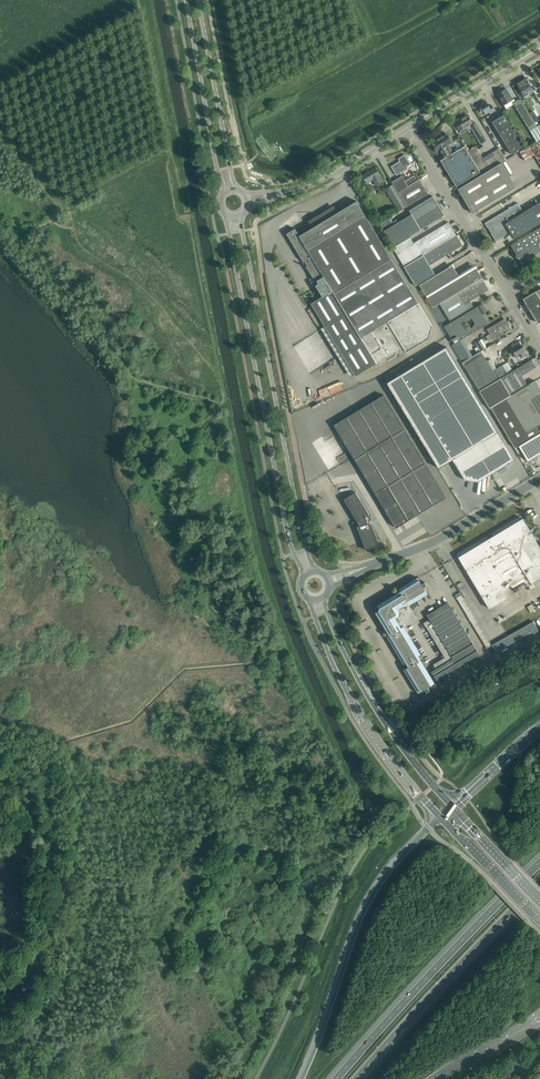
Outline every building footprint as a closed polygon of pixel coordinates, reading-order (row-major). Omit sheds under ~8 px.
[(516,83),(524,97),(529,94),(527,91),(532,88),(525,77),(516,83)] [(500,99),(504,105),(513,99),(510,94),(509,95),(506,89),(497,94),(500,99)] [(520,99),(514,103),(536,141),(539,139),(539,132),(520,99)] [(486,101),(479,105),(481,107),(479,109),(481,113),(483,111),(485,114),(489,112),(490,113),(495,110),(491,105),(489,106),(486,101)] [(529,113),(534,122),(538,119),(533,111),(529,113)] [(519,152),(524,149),(518,138),(516,135),(504,114),(492,122),(513,156),(519,152)] [(455,121),(455,122),(461,133),(467,129),(466,127),(470,125),(475,133),(478,137),(481,143),(486,140),(482,134),(475,121),(472,123),(468,115),(462,119),(461,118),(459,119),(458,119),(455,121)] [(448,136),(446,133),(440,137),(439,135),(431,140),(433,145),(432,146),(436,152),(439,150),(444,158),(454,152),(449,144),(453,142),(449,136),(448,136)] [(480,171),(468,151),(464,146),(454,152),(444,158),(441,160),(456,186),(480,171)] [(505,160),(498,148),(483,158),(476,146),(468,151),(480,171),(482,174),(501,163),(505,160)] [(524,149),(519,152),(524,161),(534,155),(529,146),(524,149)] [(398,158),(400,161),(391,166),(396,175),(408,168),(407,166),(411,164),(405,154),(398,158)] [(482,174),(458,189),(472,213),(515,187),(501,163),(482,174)] [(375,167),(362,175),(366,182),(372,179),(376,185),(383,181),(379,175),(380,174),(375,167)] [(402,176),(392,182),(393,184),(407,206),(428,193),(419,178),(417,180),(414,175),(405,181),(403,178),(402,176)] [(393,184),(385,189),(399,211),(407,206),(393,184)] [(409,210),(412,214),(415,220),(439,205),(433,196),(409,210)] [(295,228),(286,233),(300,255),(305,264),(316,281),(317,280),(319,283),(316,285),(322,295),(334,293),(392,258),(357,201),(332,215),(330,211),(324,211),(324,216),(317,216),(317,221),(311,221),(312,227),(299,235),(295,228)] [(514,239),(539,223),(539,202),(523,212),(518,203),(485,223),(496,241),(510,233),(514,239)] [(439,205),(415,220),(421,229),(444,215),(439,205)] [(421,229),(415,220),(412,214),(394,225),(390,218),(380,224),(393,246),(421,229)] [(410,237),(393,247),(404,266),(456,235),(451,226),(449,228),(446,223),(414,243),(410,237)] [(511,245),(517,255),(515,256),(517,259),(519,258),(522,264),(527,261),(527,260),(539,252),(539,227),(511,245)] [(463,245),(456,235),(404,266),(416,285),(435,274),(429,265),(463,245)] [(323,296),(311,303),(325,326),(322,327),(340,357),(342,355),(354,374),(355,376),(377,363),(387,357),(388,360),(392,357),(395,355),(394,353),(404,347),(406,351),(429,338),(432,325),(418,303),(392,258),(334,293),(322,295),(323,296)] [(447,268),(419,285),(433,307),(440,303),(482,278),(476,268),(476,267),(474,269),(472,266),(462,272),(458,275),(452,265),(447,268)] [(482,278),(440,303),(450,320),(473,306),(470,301),(489,289),(482,278)] [(536,291),(536,292),(524,299),(538,322),(539,321),(539,289),(536,291)] [(461,340),(488,323),(483,314),(488,311),(483,303),(444,326),(455,343),(457,342),(461,340)] [(310,308),(308,309),(310,315),(311,314),(317,328),(320,327),(314,314),(313,314),(310,308)] [(431,312),(430,313),(426,315),(433,326),(438,323),(431,312)] [(494,340),(497,338),(511,329),(505,319),(488,329),(494,340)] [(478,346),(475,348),(478,353),(481,351),(487,347),(482,339),(476,342),(478,346)] [(455,343),(452,345),(462,362),(471,357),(461,340),(457,342),(455,343)] [(517,358),(521,355),(523,358),(528,355),(525,349),(524,349),(519,341),(511,346),(515,351),(514,352),(517,358)] [(401,374),(387,382),(438,468),(453,459),(465,479),(478,481),(479,478),(483,478),(483,475),(487,476),(488,473),(492,473),(492,470),(496,470),(514,459),(463,375),(446,347),(401,374)] [(471,357),(462,362),(479,391),(512,371),(507,362),(493,370),(496,368),(491,358),(487,361),(481,351),(478,353),(471,357)] [(512,371),(479,391),(490,408),(491,407),(527,385),(522,375),(536,367),(531,359),(529,360),(512,371)] [(491,407),(515,448),(519,445),(536,435),(532,429),(536,426),(539,423),(539,389),(535,380),(527,385),(491,407)] [(384,394),(334,424),(371,487),(385,510),(396,527),(414,516),(446,497),(384,394)] [(519,445),(528,461),(539,454),(539,433),(536,435),(519,445)] [(369,520),(372,519),(356,492),(344,499),(357,520),(355,521),(366,550),(379,545),(369,520)] [(530,530),(523,518),(458,557),(489,608),(539,578),(539,547),(530,530)] [(422,584),(418,578),(417,577),(399,588),(400,591),(377,604),(375,612),(389,635),(387,636),(404,664),(406,662),(408,666),(404,669),(418,693),(425,689),(427,692),(430,690),(428,687),(434,683),(418,655),(420,654),(404,626),(417,618),(409,605),(427,594),(423,587),(427,585),(425,582),(422,584)] [(457,597),(467,613),(471,610),(461,594),(457,597)] [(479,654),(448,602),(427,615),(429,619),(423,623),(426,626),(445,657),(433,664),(436,668),(431,671),(437,680),(479,654)] [(492,645),(492,646),(494,650),(496,652),(532,631),(534,633),(539,630),(533,621),(492,645)] [(491,647),(483,629),(479,631),(487,649),(491,647)]
